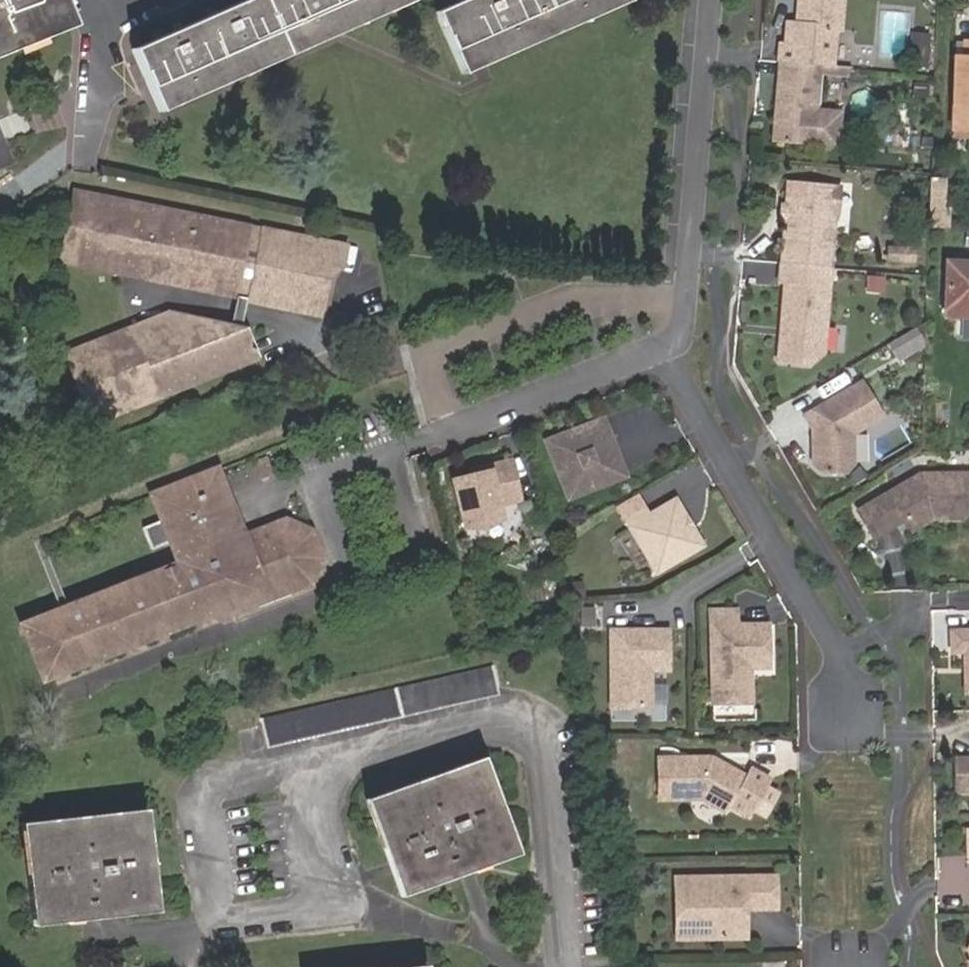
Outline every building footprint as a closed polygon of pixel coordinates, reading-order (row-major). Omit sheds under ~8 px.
[(63,24),(53,0),(0,0),(0,49),(63,24)] [(132,51),(156,105),(396,0),(249,0),(132,51)] [(435,12),(458,67),(615,0),(462,0),(435,12)] [(780,59),(823,63),(833,64),(835,27),(841,27),(843,0),(800,0),(798,28),(789,28),(788,42),(782,42),(780,59)] [(965,45),(964,62),(954,62),(951,133),(968,133),(968,45),(965,45)] [(823,63),(780,59),(774,140),(816,143),(819,108),(823,63)] [(839,145),(842,110),(819,108),(816,143),(839,145)] [(968,142),(968,133),(951,133),(951,141),(968,142)] [(787,181),(782,261),(787,261),(829,265),(833,210),(828,210),(829,183),(787,181)] [(945,184),(931,184),(930,215),(944,215),(945,184)] [(347,246),(72,191),(56,262),(146,280),(152,274),(181,280),(180,286),(319,314),(327,274),(343,266),(347,246)] [(944,215),(930,215),(929,231),(949,232),(950,216),(944,215)] [(914,261),(915,245),(887,245),(886,260),(914,261)] [(825,352),(831,265),(829,265),(787,261),(782,347),(791,364),(810,366),(825,352)] [(945,267),(943,322),(968,323),(968,268),(945,267)] [(152,274),(146,280),(180,286),(181,280),(152,274)] [(883,291),(883,277),(868,276),(866,290),(883,291)] [(57,356),(84,424),(258,354),(246,324),(222,334),(217,322),(175,317),(167,317),(162,317),(156,318),(152,318),(148,319),(57,356)] [(898,353),(924,338),(917,325),(891,340),(898,353)] [(864,379),(807,414),(816,427),(817,465),(825,472),(849,471),(855,461),(855,432),(885,413),(864,379)] [(606,419),(550,438),(568,494),(624,475),(606,419)] [(493,472),(457,482),(468,528),(489,527),(505,514),(502,503),(521,497),(513,459),(492,465),(493,472)] [(226,539),(233,536),(207,469),(199,472),(226,539)] [(296,586),(304,575),(310,558),(299,529),(277,519),(233,536),(226,539),(199,472),(147,493),(152,504),(145,506),(150,520),(157,517),(165,537),(158,539),(159,542),(163,554),(171,551),(174,560),(167,563),(19,622),(23,633),(16,635),(35,679),(45,675),(42,668),(61,661),(64,668),(79,662),(77,655),(95,648),(98,654),(114,648),(111,641),(128,635),(130,642),(149,635),(146,628),(163,621),(165,628),(180,623),(178,616),(195,609),(198,616),(213,610),(212,602),(229,595),(232,603),(245,598),(247,604),(296,586)] [(858,512),(874,539),(907,520),(915,534),(935,521),(963,521),(968,514),(968,477),(920,478),(858,512)] [(141,495),(145,506),(152,504),(147,493),(141,495)] [(650,505),(627,516),(657,568),(704,542),(678,496),(652,509),(650,505)] [(150,520),(158,539),(165,537),(157,517),(150,520)] [(150,520),(131,527),(139,549),(159,542),(158,539),(150,520)] [(163,554),(167,563),(174,560),(171,551),(163,554)] [(317,587),(233,614),(239,632),(323,605),(317,587)] [(213,610),(232,603),(229,595),(212,602),(213,610)] [(600,625),(598,605),(581,606),(583,627),(600,625)] [(180,623),(198,616),(195,609),(178,616),(180,623)] [(737,610),(712,610),(713,703),(750,703),(749,668),(768,668),(768,627),(737,626),(737,610)] [(149,635),(165,628),(163,621),(146,628),(149,635)] [(12,625),(16,635),(23,633),(19,622),(12,625)] [(672,629),(614,628),(613,703),(652,703),(652,668),(671,668),(672,629)] [(967,651),(968,651),(968,631),(955,632),(955,652),(967,651)] [(114,648),(130,642),(128,635),(111,641),(114,648)] [(79,662),(98,654),(95,648),(77,655),(79,662)] [(45,675),(64,668),(61,661),(42,668),(45,675)] [(504,664),(261,719),(267,747),(510,693),(504,664)] [(713,757),(660,758),(661,799),(698,798),(723,811),(728,804),(744,814),(765,777),(749,767),(744,775),(713,757)] [(954,790),(968,790),(968,757),(954,757),(954,790)] [(479,765),(373,802),(403,889),(465,867),(511,851),(479,765)] [(142,816),(26,828),(36,920),(151,907),(142,816)] [(644,878),(644,864),(632,864),(632,879),(644,878)] [(758,875),(672,876),(672,907),(684,907),(684,937),(742,936),(743,907),(758,907),(758,875)] [(773,875),(758,875),(758,907),(774,908),(773,875)] [(684,907),(672,907),(672,937),(684,937),(684,907)]
